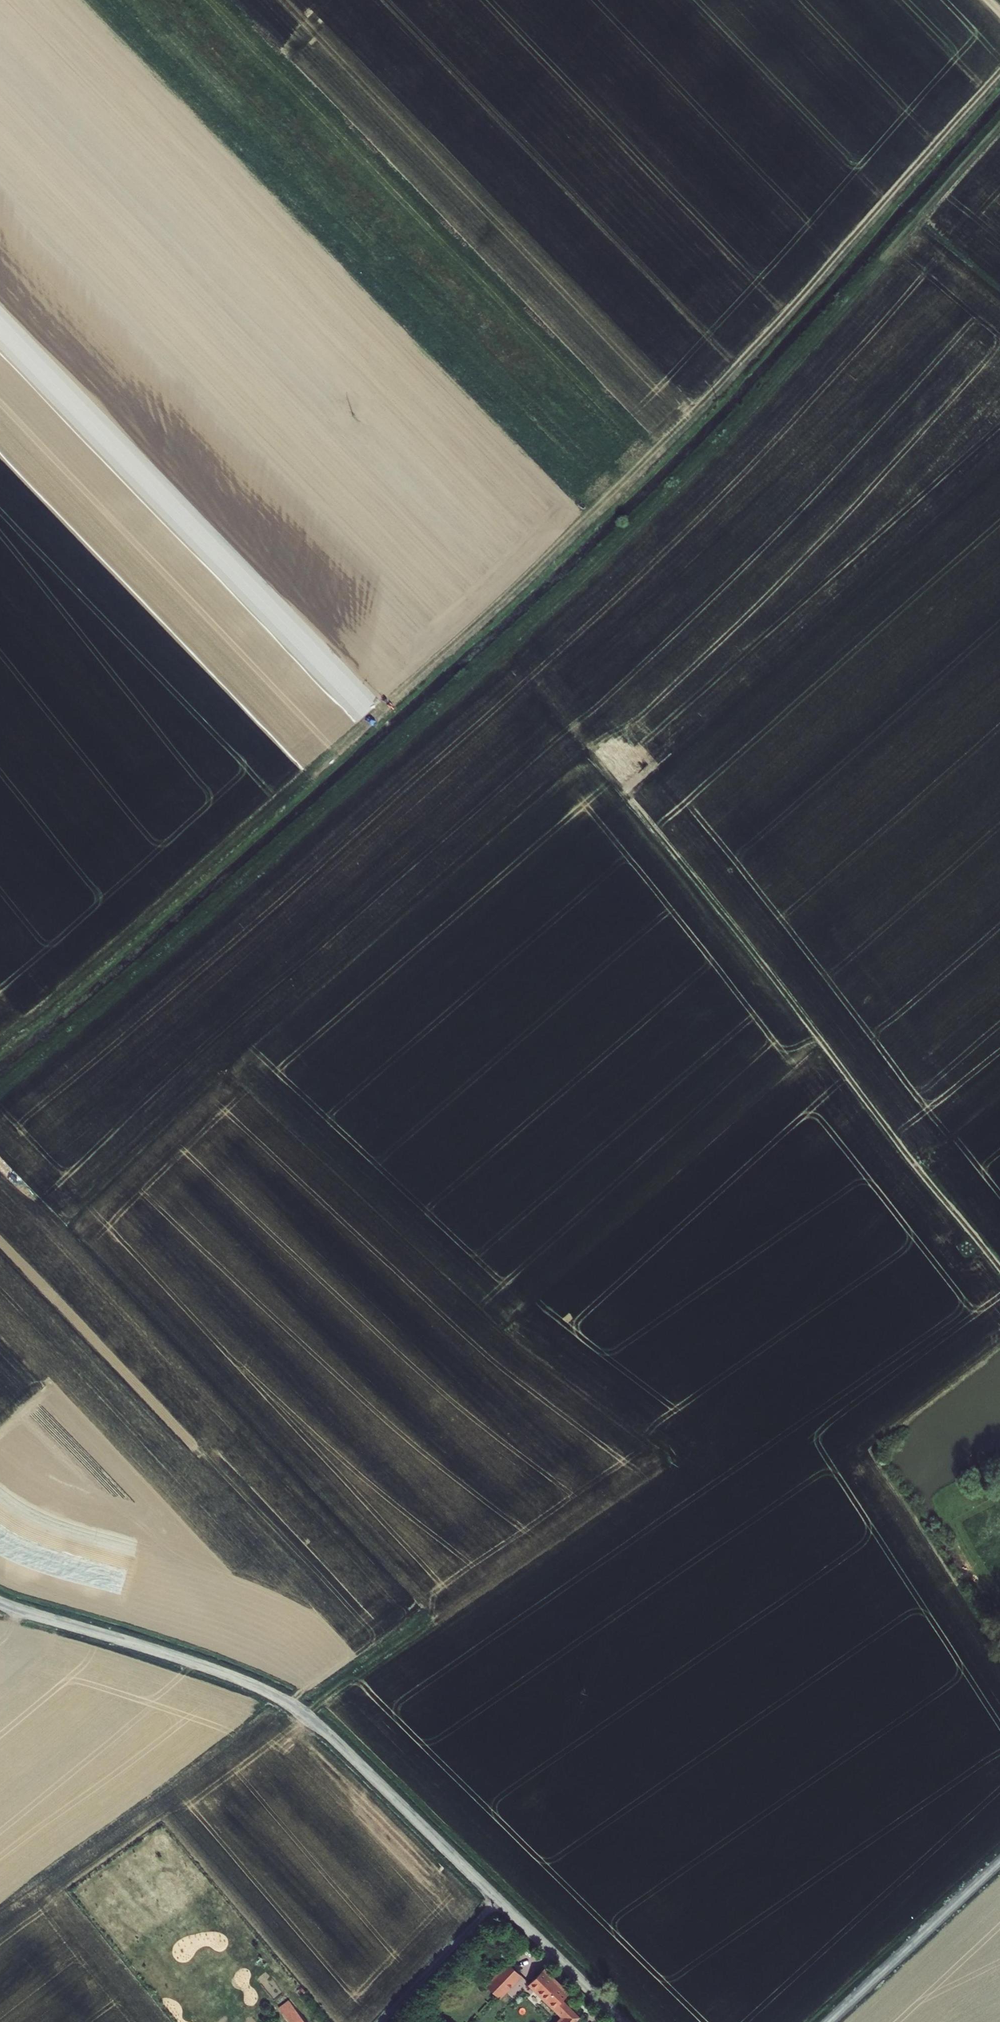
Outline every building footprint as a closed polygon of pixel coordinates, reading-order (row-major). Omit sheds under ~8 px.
[(496,1994),(517,1971),(504,1959),(483,1981),(496,1994)] [(558,2012),(568,2021),(579,2008),(573,2002),(569,2004),(559,1994),(566,1987),(541,1963),(526,1978),(558,2012)] [(283,2017),(292,2009),(285,1999),(275,2007),(283,2017)] [(292,2009),(283,2017),(287,2021),(303,2021),(292,2009)] [(568,2021),(558,2012),(548,2021),(569,2021),(568,2021)]
